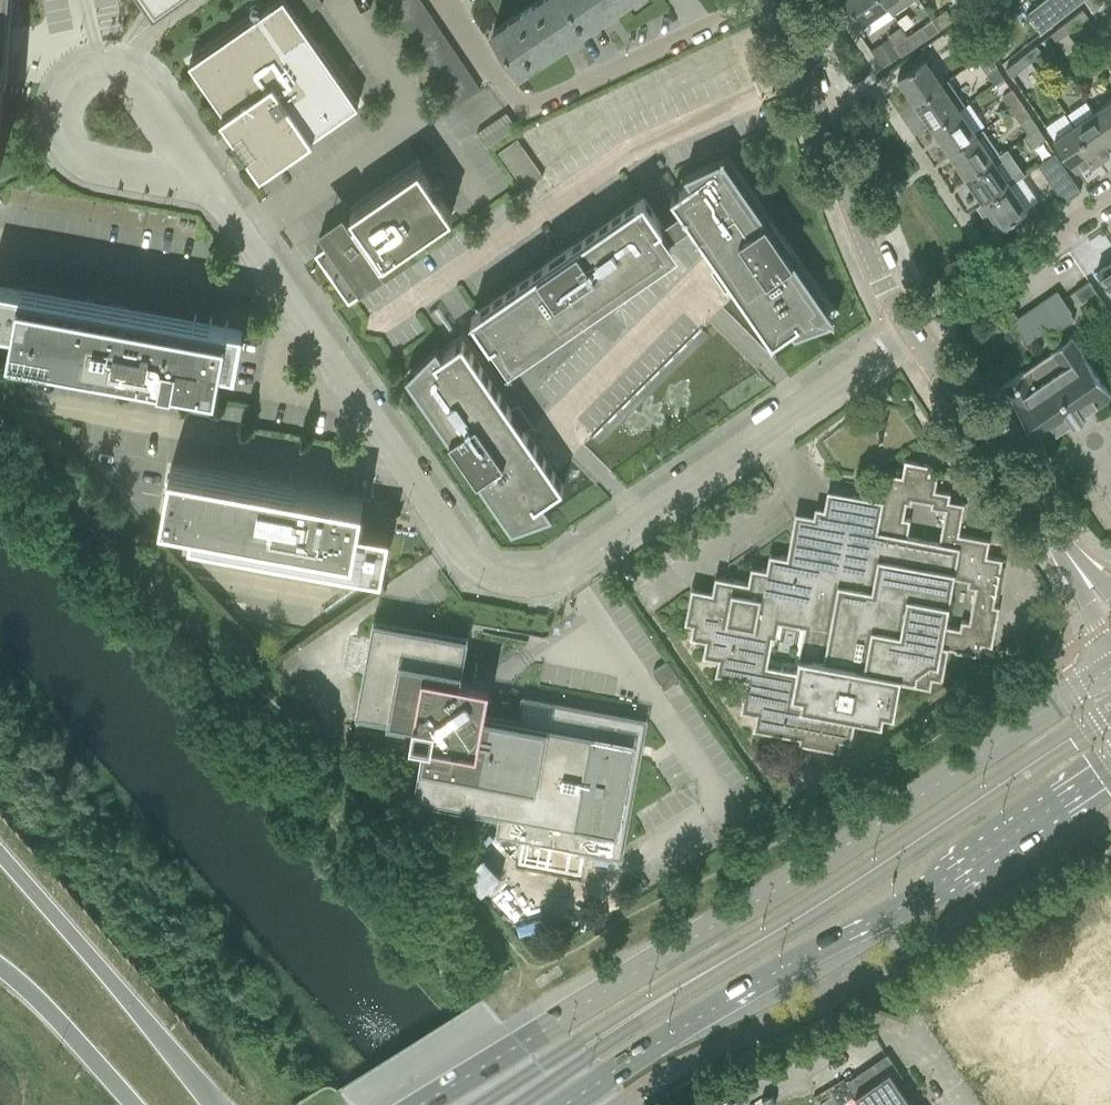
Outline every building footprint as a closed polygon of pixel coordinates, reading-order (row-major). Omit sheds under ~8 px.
[(3,82),(7,83),(7,81),(3,80),(5,57),(8,57),(11,25),(7,25),(9,0),(0,0),(0,128),(3,82)] [(155,8),(167,0),(149,0),(155,8)] [(253,153),(263,169),(358,103),(286,0),(277,0),(189,61),(236,129),(253,153)] [(303,15),(322,2),(320,0),(292,0),(303,15)] [(398,13),(417,0),(393,0),(390,2),(398,13)] [(405,25),(427,10),(421,0),(417,0),(398,13),(405,25)] [(492,30),(519,69),(584,25),(567,0),(536,0),(492,30)] [(584,25),(621,0),(567,0),(584,25)] [(882,0),(844,0),(860,24),(861,23),(860,21),(885,5),(882,0)] [(885,5),(891,14),(912,0),(882,0),(885,5)] [(1026,13),(1041,32),(1082,0),(1043,0),(1026,13)] [(1092,12),(1100,7),(1095,0),(1084,0),(1092,12)] [(945,9),(933,18),(940,29),(953,20),(945,9)] [(1082,9),(1063,24),(1068,32),(1088,16),(1082,9)] [(405,25),(413,36),(435,21),(427,10),(405,25)] [(413,36),(420,47),(442,32),(435,21),(413,36)] [(1063,24),(1051,33),(1057,41),(1068,32),(1063,24)] [(19,26),(11,25),(8,57),(16,58),(19,26)] [(921,27),(907,36),(914,45),(927,36),(921,27)] [(420,47),(428,58),(450,43),(442,32),(420,47)] [(914,45),(907,36),(895,44),(901,54),(914,45)] [(968,45),(978,59),(988,53),(978,39),(968,45)] [(428,58),(435,69),(457,55),(450,43),(428,58)] [(1036,45),(1025,54),(1030,62),(1042,53),(1036,45)] [(988,53),(978,59),(987,73),(997,66),(988,53)] [(1025,54),(1006,68),(1012,76),(1030,62),(1025,54)] [(435,69),(443,81),(465,66),(457,55),(435,69)] [(916,100),(917,101),(941,85),(923,58),(924,57),(923,56),(896,74),(897,76),(898,75),(915,99),(913,100),(914,101),(916,100)] [(443,81),(450,92),(472,77),(465,66),(443,81)] [(472,77),(450,92),(458,103),(480,88),(472,77)] [(941,85),(917,101),(932,124),(931,125),(931,126),(933,125),(934,126),(958,109),(965,105),(948,80),(941,85)] [(1002,95),(1012,109),(1021,102),(1012,88),(1002,95)] [(1093,112),(1110,137),(1110,99),(1093,112)] [(1021,102),(1012,109),(1021,122),(1030,115),(1021,102)] [(949,151),(950,150),(975,134),(958,109),(934,126),(949,149),(948,150),(949,151)] [(476,132),(486,147),(516,127),(506,112),(476,132)] [(1074,125),(1099,162),(1108,156),(1104,151),(1110,146),(1110,137),(1093,112),(1074,125)] [(1099,162),(1074,125),(1053,139),(1075,171),(1086,163),(1090,169),(1099,162)] [(1030,147),(1044,137),(1038,128),(1023,138),(1030,147)] [(975,134),(950,150),(967,174),(965,175),(966,177),(968,176),(1000,154),(982,129),(975,134)] [(498,151),(524,188),(543,175),(517,138),(498,151)] [(984,200),(1009,184),(1023,174),(1007,149),(1000,154),(968,176),(984,200)] [(1055,153),(1046,159),(1038,164),(1064,202),(1081,191),(1055,153)] [(679,207),(733,286),(771,342),(791,328),(794,333),(835,318),(826,304),(725,158),(723,155),(684,173),(690,182),(678,191),(686,202),(679,207)] [(656,170),(657,170),(664,165),(664,164),(660,158),(659,158),(652,163),(656,170)] [(353,219),(327,236),(316,244),(349,293),(371,277),(367,271),(452,212),(418,164),(350,211),(355,217),(353,219)] [(19,177),(27,188),(39,180),(31,169),(19,177)] [(657,176),(666,189),(676,182),(667,169),(657,176)] [(994,233),(1011,221),(1019,233),(1042,217),(1033,204),(1026,209),(1009,184),(984,200),(983,201),(984,202),(980,204),(988,216),(984,218),(994,233)] [(477,310),(471,314),(490,342),(497,338),(505,350),(509,356),(510,357),(513,355),(522,349),(579,310),(601,295),(658,255),(653,249),(652,247),(664,240),(656,228),(663,223),(661,220),(643,195),(637,200),(477,310)] [(1096,270),(1108,288),(1110,292),(1110,261),(1098,270),(1097,269),(1096,270)] [(12,325),(8,349),(160,377),(159,381),(203,389),(204,385),(216,387),(220,363),(236,366),(244,323),(0,278),(0,323),(12,325)] [(1073,291),(1081,302),(1096,292),(1088,281),(1073,291)] [(1058,293),(1016,322),(1028,340),(1048,326),(1053,333),(1074,318),(1069,312),(1070,311),(1058,293)] [(1042,444),(1073,423),(1074,424),(1086,417),(1084,415),(1110,397),(1110,392),(1084,353),(1083,354),(1072,337),(1053,350),(1053,352),(1023,372),(1022,371),(1003,384),(1014,401),(1013,401),(1042,444)] [(405,374),(408,377),(512,528),(552,513),(543,499),(563,486),(470,352),(462,357),(454,345),(442,353),(436,344),(405,374)] [(753,729),(786,735),(798,737),(797,743),(838,750),(840,740),(850,742),(855,716),(881,720),(883,710),(894,712),(899,682),(930,687),(932,677),(942,679),(948,648),(979,654),(981,644),(991,646),(999,606),(993,605),(1002,558),(986,555),(989,540),(958,534),(964,503),(948,500),(950,492),(934,490),(937,474),(929,473),(931,465),(904,460),(901,475),(886,473),(883,488),(867,485),(865,496),(854,494),(789,539),(786,556),(769,553),(766,569),(750,566),(747,581),(733,579),(731,590),(729,590),(729,588),(729,587),(729,586),(728,585),(727,585),(726,584),(725,584),(723,584),(722,585),(721,586),(721,587),(720,588),(714,587),(713,591),(691,587),(684,622),(692,624),(689,637),(705,640),(702,655),(718,658),(715,674),(745,680),(740,710),(755,713),(753,729)] [(160,520),(191,525),(189,539),(381,574),(389,531),(357,525),(361,504),(362,502),(170,467),(160,520)] [(489,683),(458,678),(465,638),(374,621),(357,712),(412,723),(410,738),(425,741),(415,796),(501,812),(497,836),(620,858),(645,720),(522,697),(518,720),(483,714),(489,683)] [(667,661),(652,671),(659,681),(660,683),(664,688),(679,678),(675,672),(667,661)] [(1090,976),(1110,1009),(1110,906),(1108,901),(940,1006),(934,1031),(953,1062),(961,1064),(1059,1002),(1061,994),(1090,976)] [(976,1095),(982,1104),(1038,1104),(1072,1084),(1049,1049),(976,1095)] [(847,1081),(855,1093),(864,1104),(892,1104),(905,1096),(888,1071),(894,1067),(886,1055),(853,1078),(847,1081)] [(905,1096),(892,1104),(911,1104),(905,1096)]
